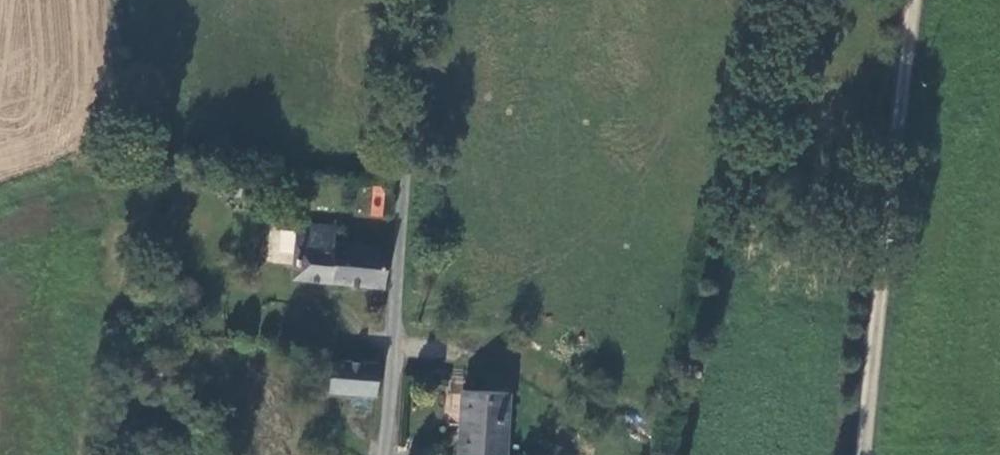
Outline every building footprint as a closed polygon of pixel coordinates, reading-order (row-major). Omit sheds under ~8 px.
[(385,187),(361,186),(359,216),(383,217),(385,187)] [(376,297),(378,258),(324,252),(325,236),(290,233),(285,287),(376,297)] [(321,399),(364,404),(367,404),(370,374),(326,370),(321,399)] [(501,397),(457,394),(454,454),(498,454),(501,397)]
